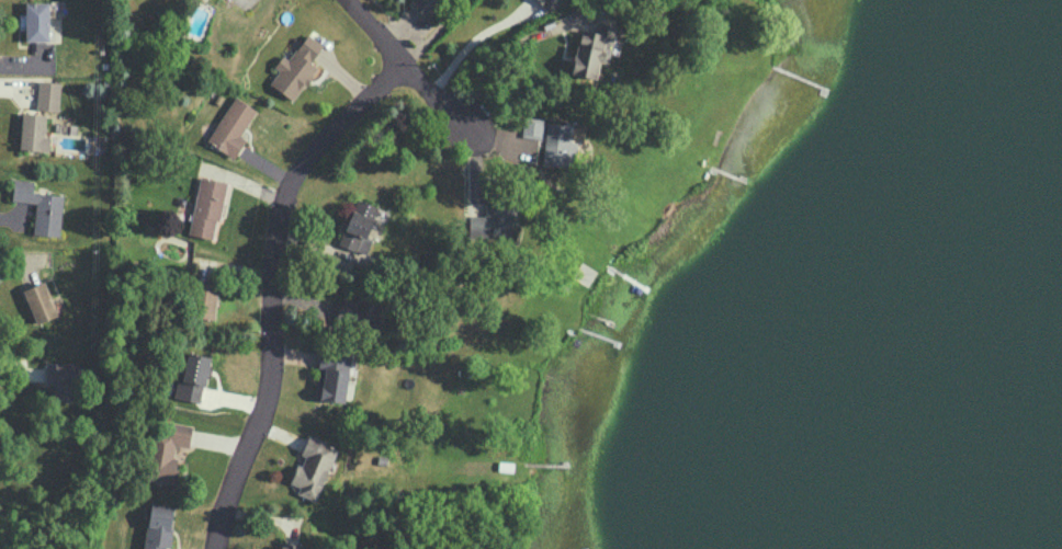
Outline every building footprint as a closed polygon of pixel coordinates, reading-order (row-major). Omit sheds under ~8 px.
[(417,15),(445,0),(409,0),(417,15)] [(547,11),(560,0),(537,0),(547,11)] [(48,2),(25,2),(24,40),(47,41),(48,2)] [(596,78),(598,61),(608,62),(612,33),(578,27),(570,74),(596,78)] [(269,83),(293,101),(317,67),(310,62),(323,43),(307,32),(288,59),(282,54),(273,66),(278,70),(269,83)] [(58,110),(59,81),(37,81),(36,110),(58,110)] [(256,109),(234,96),(206,141),(234,158),(245,139),(239,135),(256,109)] [(45,113),(20,112),(19,150),(48,151),(49,136),(44,136),(45,113)] [(542,118),(522,117),(521,137),(541,138),(542,118)] [(543,164),(573,166),(575,124),(545,122),(543,164)] [(189,235),(216,239),(224,180),(198,177),(189,235)] [(63,195),(32,192),(33,180),(13,179),(11,201),(35,203),(32,234),(59,236),(63,195)] [(378,206),(356,198),(338,244),(365,255),(372,239),(366,236),(378,206)] [(485,215),(469,215),(468,236),(515,237),(516,218),(517,202),(485,202),(485,215)] [(23,288),(33,323),(56,316),(46,281),(23,288)] [(215,320),(217,283),(193,282),(191,319),(215,320)] [(201,397),(209,356),(185,351),(177,392),(201,397)] [(45,383),(54,383),(54,402),(77,401),(76,362),(45,363),(45,383)] [(174,484),(178,446),(189,447),(191,427),(151,422),(145,480),(174,484)] [(314,500),(336,447),(307,435),(299,453),(304,456),(300,465),(295,463),(288,482),(299,486),(296,493),(314,500)] [(165,546),(168,547),(174,506),(150,503),(143,548),(165,548),(165,546)]
